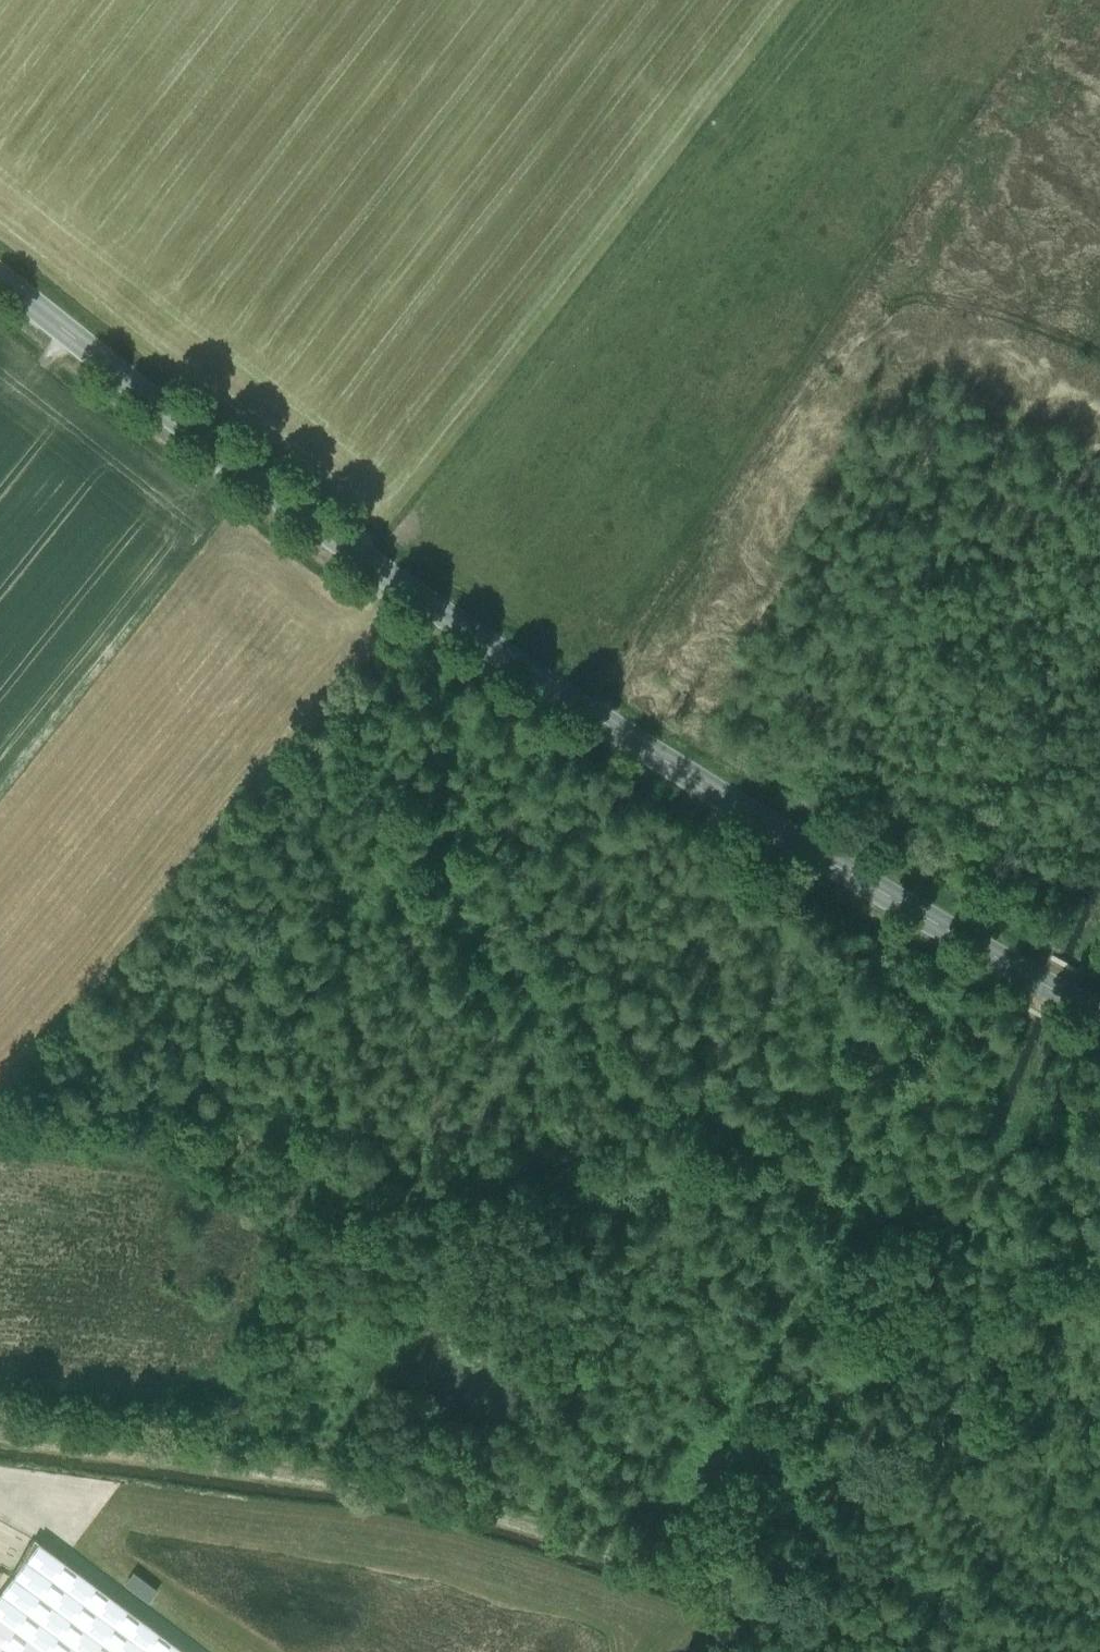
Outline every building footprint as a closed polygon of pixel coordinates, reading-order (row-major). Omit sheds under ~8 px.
[(38,1545),(0,1595),(0,1651),(181,1651),(38,1545)]
